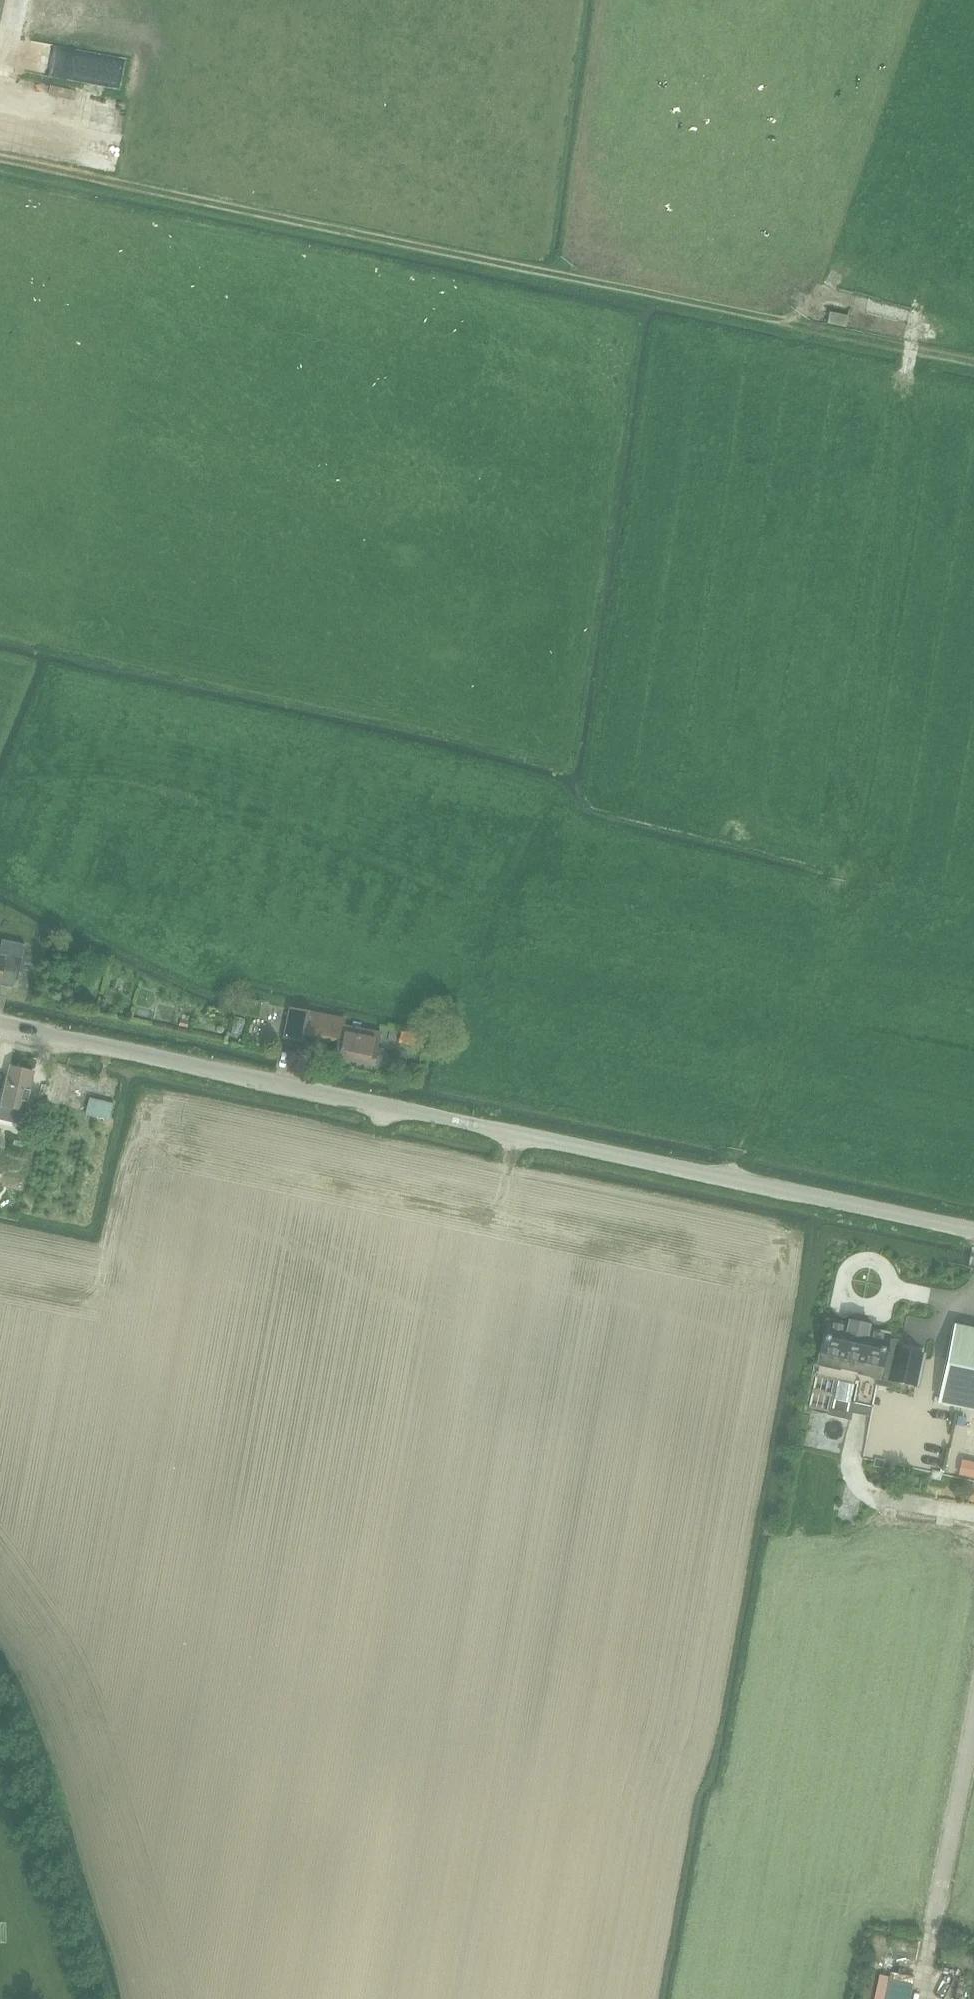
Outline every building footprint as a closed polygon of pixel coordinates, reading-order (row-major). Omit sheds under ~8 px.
[(0,986),(10,988),(12,977),(12,976),(19,977),(26,945),(3,940),(0,952),(0,986)] [(308,1044),(310,1033),(340,1039),(336,1059),(379,1067),(386,1063),(387,1056),(383,1050),(378,1050),(381,1032),(344,1025),(345,1019),(289,1008),(283,1039),(308,1044)] [(11,1068),(1,1108),(26,1114),(35,1074),(11,1068)] [(91,1099),(87,1115),(110,1121),(114,1104),(91,1099)] [(819,1363),(818,1365),(820,1365),(818,1372),(836,1376),(828,1415),(850,1420),(852,1413),(854,1404),(873,1408),(880,1378),(880,1377),(889,1379),(889,1380),(891,1381),(891,1380),(915,1385),(915,1386),(917,1386),(917,1384),(916,1384),(922,1357),(923,1357),(924,1355),(921,1354),(921,1355),(897,1350),(898,1349),(897,1349),(899,1341),(897,1341),(897,1342),(888,1340),(888,1337),(889,1338),(889,1336),(887,1335),(887,1336),(867,1332),(867,1329),(868,1329),(869,1327),(867,1326),(866,1327),(852,1324),(852,1323),(850,1323),(850,1325),(850,1328),(829,1323),(830,1323),(827,1322),(827,1324),(828,1325),(822,1352),(821,1351),(821,1353),(821,1354),(819,1363)] [(973,1410),(973,1328),(957,1325),(941,1403),(973,1410)]
